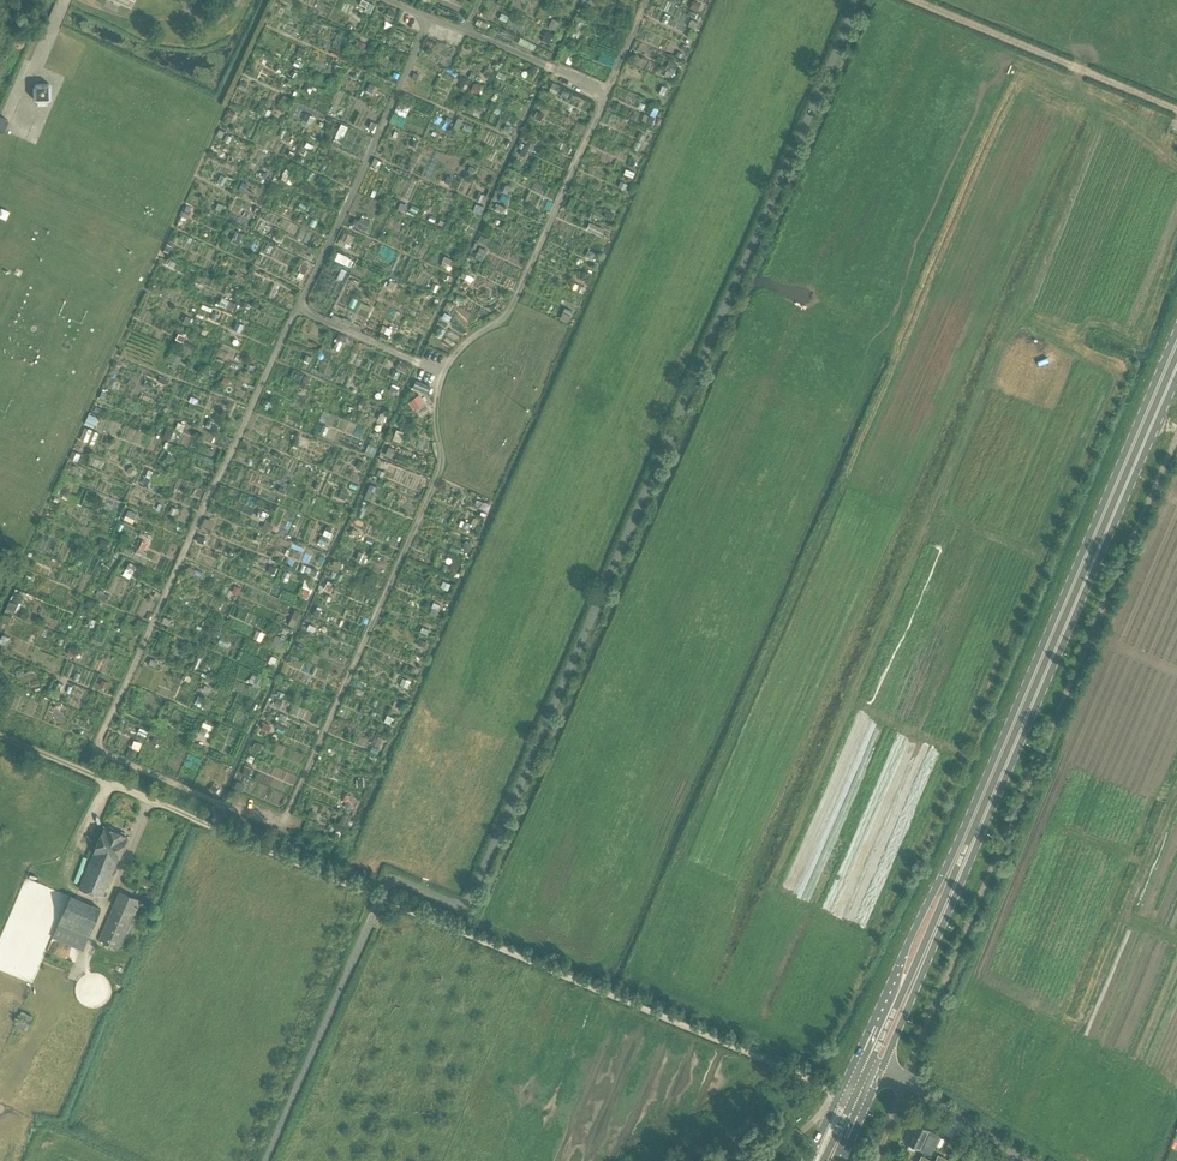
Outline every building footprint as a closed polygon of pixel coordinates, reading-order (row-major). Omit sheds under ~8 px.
[(558,28),(560,20),(553,18),(550,25),(558,28)] [(547,30),(543,39),(551,43),(555,33),(547,30)] [(671,61),(667,71),(674,74),(678,63),(671,61)] [(37,84),(35,87),(35,99),(37,102),(50,101),(52,99),(52,86),(50,84),(37,84)] [(0,117),(0,130),(4,132),(9,121),(2,118),(0,117)] [(1,208),(0,210),(0,219),(6,221),(10,212),(1,208)] [(355,218),(353,226),(367,228),(369,221),(355,218)] [(603,234),(605,225),(589,222),(587,231),(603,234)] [(239,243),(243,233),(236,231),(232,240),(239,243)] [(352,241),(353,233),(343,232),(342,240),(352,241)] [(470,253),(482,260),(488,249),(476,242),(470,253)] [(340,253),(337,259),(350,264),(353,258),(340,253)] [(407,370),(408,362),(400,361),(398,369),(407,370)] [(417,380),(414,387),(413,388),(427,394),(431,386),(417,380)] [(409,401),(415,409),(426,401),(419,393),(409,401)] [(369,443),(366,452),(374,456),(378,447),(369,443)] [(423,492),(429,477),(392,462),(389,469),(397,472),(394,480),(423,492)] [(365,497),(372,499),(378,485),(371,482),(365,497)] [(125,518),(133,521),(137,513),(129,509),(125,518)] [(206,517),(204,524),(213,527),(215,520),(206,517)] [(141,540),(139,551),(144,552),(147,541),(141,540)] [(124,574),(132,577),(137,564),(130,561),(124,574)] [(306,577),(301,595),(311,597),(315,580),(306,577)] [(6,610),(15,614),(19,603),(10,600),(6,610)] [(296,625),(301,609),(295,607),(290,623),(296,625)] [(2,620),(9,623),(12,615),(5,613),(2,620)] [(282,651),(288,639),(281,636),(275,647),(282,651)] [(201,724),(199,731),(210,735),(212,728),(201,724)] [(198,731),(196,738),(207,742),(210,735),(198,731)] [(129,836),(106,826),(79,888),(103,898),(129,836)] [(141,900),(120,891),(99,940),(120,949),(141,900)] [(71,895),(53,938),(83,951),(101,908),(71,895)] [(21,1012),(21,1013),(16,1025),(27,1030),(33,1017),(21,1012)] [(933,1154),(941,1136),(914,1124),(906,1141),(933,1154)] [(948,1157),(939,1153),(935,1160),(922,1154),(918,1160),(946,1160),(948,1157)]
